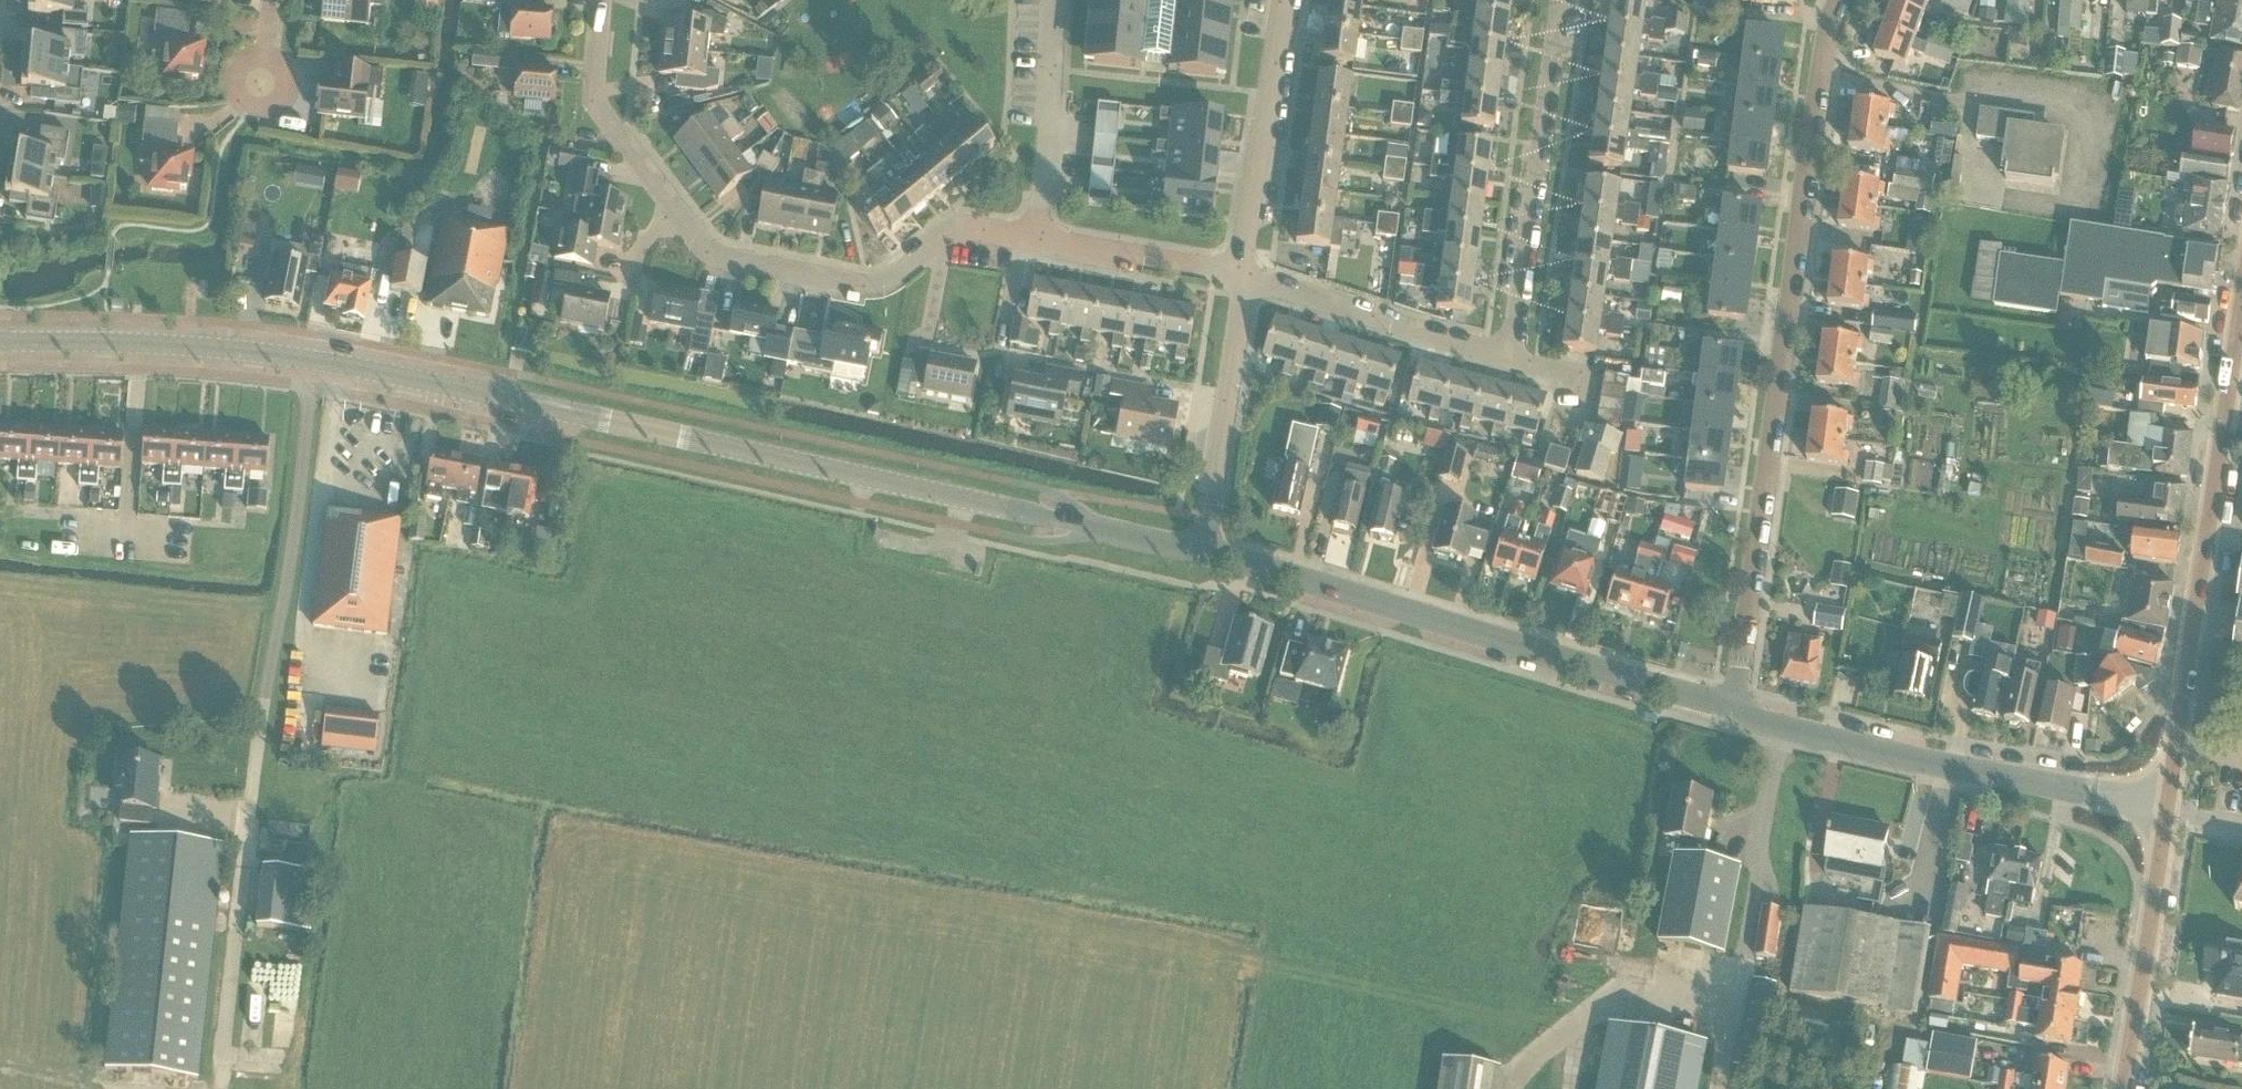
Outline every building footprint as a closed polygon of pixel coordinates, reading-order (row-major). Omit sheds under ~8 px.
[(28,11),(63,13),(62,27),(87,28),(88,14),(73,13),(73,0),(29,0),(28,11)] [(322,20),(367,25),(369,6),(383,8),(384,0),(324,0),(322,20)] [(415,12),(439,14),(440,0),(417,0),(415,12)] [(487,5),(500,6),(497,36),(511,38),(549,41),(552,10),(522,7),(523,0),(487,0),(487,5)] [(1088,47),(1095,48),(1093,62),(1140,67),(1141,60),(1169,63),(1168,70),(1216,75),(1217,61),(1224,62),(1230,0),(1093,0),(1088,47)] [(1475,14),(1508,18),(1510,0),(1477,0),(1475,14)] [(1608,26),(1664,33),(1666,23),(1650,20),(1650,23),(1642,22),(1645,2),(1634,0),(1611,0),(1608,26)] [(1694,8),(1720,11),(1722,0),(1695,0),(1694,8)] [(1893,5),(1924,16),(1930,0),(1895,0),(1893,5)] [(1957,0),(1945,0),(1943,6),(1968,15),(1971,5),(1957,0)] [(2018,25),(2020,0),(2009,0),(2007,24),(2018,25)] [(2018,25),(2029,25),(2031,0),(2020,0),(2018,25)] [(2073,0),(2062,0),(2060,28),(2070,29),(2072,2),(2073,2),(2073,0)] [(2149,0),(2128,0),(2126,15),(2148,16),(2149,0)] [(2148,16),(2157,17),(2158,0),(2149,0),(2148,16)] [(2199,14),(2216,16),(2215,19),(2227,21),(2227,19),(2241,21),(2241,0),(2219,0),(2217,8),(2200,5),(2199,14)] [(2084,2),(2073,2),(2072,2),(2070,29),(2081,30),(2084,2)] [(1357,35),(1361,7),(1328,3),(1324,30),(1357,35)] [(1893,5),(1884,30),(1915,41),(1916,40),(1924,16),(1893,5)] [(187,44),(190,15),(156,11),(152,53),(166,55),(163,80),(184,82),(184,78),(197,79),(201,46),(187,44)] [(665,21),(662,48),(707,53),(709,35),(723,37),(725,20),(711,13),(693,11),(692,24),(665,21)] [(1448,38),(1504,46),(1508,18),(1475,14),(1472,34),(1464,33),(1465,30),(1449,27),(1448,38)] [(2199,14),(2196,26),(2213,29),(2211,41),(2241,47),(2241,21),(2227,19),(2227,21),(2215,19),(2216,16),(2199,14)] [(1689,19),(1668,16),(1665,32),(1686,35),(1689,19)] [(2165,31),(2147,29),(2146,44),(2181,47),(2183,22),(2166,21),(2165,31)] [(1608,26),(1604,53),(1637,57),(1640,38),(1648,39),(1647,42),(1663,44),(1664,33),(1608,26)] [(1742,58),(1777,63),(1781,34),(1746,29),(1742,58)] [(1353,63),(1357,35),(1324,30),(1320,59),(1353,63)] [(1403,30),(1402,41),(1422,43),(1424,33),(1403,30)] [(1950,64),(1953,54),(1928,45),(1928,44),(1916,40),(1915,41),(1884,30),(1875,55),(1906,66),(1911,51),(1950,64)] [(26,42),(23,64),(68,69),(69,56),(84,58),(86,34),(62,32),(60,45),(26,42)] [(1928,45),(1953,54),(1957,44),(1932,35),(1928,44),(1928,45)] [(1501,73),(1504,46),(1448,38),(1446,49),(1462,51),(1462,48),(1470,49),(1467,69),(1501,73)] [(1394,66),(1398,42),(1382,39),(1378,64),(1394,66)] [(1422,43),(1402,41),(1400,51),(1421,54),(1422,43)] [(2205,50),(2181,46),(2178,66),(2202,70),(2205,50)] [(707,53),(662,48),(659,74),(686,77),(684,90),(703,92),(718,89),(720,71),(705,70),(707,53)] [(517,53),(474,50),(473,67),(516,71),(517,53)] [(1717,54),(1699,51),(1697,66),(1715,69),(1717,54)] [(2241,108),(2241,54),(2223,51),(2220,69),(2210,68),(2205,99),(2214,101),(2213,107),(2241,112),(2241,108)] [(1637,57),(1604,53),(1600,80),(1656,88),(1658,78),(1643,75),(1642,78),(1634,77),(1637,57)] [(1777,63),(1742,58),(1738,86),(1773,91),(1777,63)] [(68,69),(23,64),(21,86),(56,90),(55,103),(79,106),(83,70),(68,69)] [(554,101),(556,70),(517,67),(515,98),(525,99),(524,111),(541,113),(542,100),(554,101)] [(944,75),(938,67),(917,83),(925,94),(936,86),(934,83),(944,75)] [(1501,73),(1467,69),(1465,89),(1457,88),(1457,85),(1442,83),(1440,94),(1497,101),(1501,73)] [(353,86),(321,83),(318,115),(364,120),(366,101),(379,103),(382,76),(355,73),(353,86)] [(429,75),(412,73),(411,84),(428,87),(429,75)] [(1318,76),(1314,104),(1347,109),(1351,80),(1318,76)] [(1656,88),(1600,80),(1596,108),(1629,113),(1632,93),(1640,94),(1639,97),(1655,99),(1656,88)] [(1738,86),(1734,114),(1770,119),(1773,91),(1738,86)] [(1658,89),(1657,99),(1674,102),(1676,91),(1658,89)] [(1497,101),(1440,94),(1439,104),(1454,106),(1455,103),(1463,104),(1460,125),(1493,129),(1497,101)] [(964,123),(950,135),(973,163),(994,146),(956,100),(948,107),(955,116),(957,115),(964,123)] [(1856,101),(1853,124),(1888,129),(1889,117),(1895,118),(1896,107),(1891,106),(1856,101)] [(1945,105),(1923,102),(1921,116),(1943,119),(1945,105)] [(1120,106),(1097,103),(1096,114),(1119,116),(1120,106)] [(1347,109),(1314,104),(1310,132),(1344,136),(1347,109)] [(1393,104),(1392,115),(1412,117),(1413,106),(1393,104)] [(138,107),(119,105),(118,123),(136,124),(138,107)] [(898,120),(887,106),(873,118),(884,131),(898,120)] [(1629,113),(1596,108),(1592,136),(1649,144),(1650,133),(1635,131),(1634,134),(1626,133),(1629,113)] [(145,109),(144,121),(140,163),(154,165),(151,190),(172,192),(172,188),(185,189),(189,156),(175,154),(178,125),(172,125),(174,111),(145,109)] [(2068,132),(2034,127),(2035,117),(1981,109),(1977,138),(2011,143),(2006,179),(2054,186),(2055,179),(2061,180),(2068,132)] [(1220,117),(1160,110),(1159,121),(1173,123),(1171,144),(1216,149),(1220,117)] [(1433,113),(1421,112),(1420,125),(1431,126),(1433,113)] [(1770,119),(1734,114),(1731,143),(1766,147),(1770,119)] [(689,160),(736,124),(732,119),(719,129),(708,115),(674,140),(689,160)] [(779,127),(769,115),(759,123),(769,135),(779,127)] [(1412,117),(1392,115),(1390,125),(1411,128),(1412,117)] [(880,136),(868,121),(850,135),(862,150),(880,136)] [(689,160),(703,179),(737,153),(730,144),(743,134),(736,124),(689,160)] [(1888,129),(1853,124),(1850,148),(1884,153),(1884,152),(1890,153),(1891,142),(1886,142),(1888,129)] [(923,127),(915,134),(953,180),(973,163),(950,135),(936,146),(929,138),(930,137),(923,127)] [(2230,160),(2235,133),(2198,127),(2193,153),(2230,160)] [(1415,128),(1413,154),(1425,155),(1426,141),(1443,142),(1444,129),(1415,128)] [(13,147),(9,170),(53,177),(55,161),(64,163),(69,134),(41,129),(39,142),(20,139),(20,140),(22,141),(21,148),(13,147)] [(1344,136),(1310,132),(1307,160),(1340,164),(1344,136)] [(923,157),(909,169),(932,197),(953,180),(915,134),(907,141),(914,150),(916,149),(923,157)] [(1649,144),(1592,136),(1588,164),(1621,169),(1624,148),(1632,149),(1632,152),(1647,155),(1649,144)] [(859,153),(847,138),(836,147),(847,162),(859,153)] [(1432,157),(1430,168),(1487,175),(1491,147),(1458,142),(1455,163),(1447,162),(1447,159),(1432,157)] [(1171,144),(1157,143),(1155,154),(1170,156),(1168,177),(1213,182),(1216,149),(1171,144)] [(1762,176),(1766,147),(1731,143),(1727,171),(1762,176)] [(1667,147),(1650,144),(1646,164),(1664,166),(1667,147)] [(586,171),(589,153),(562,149),(558,166),(586,171)] [(737,153),(703,179),(718,199),(752,173),(737,153)] [(773,173),(780,162),(765,153),(758,164),(773,173)] [(2180,176),(2191,177),(2228,184),(2232,163),(2184,155),(2180,176)] [(1960,189),(1964,158),(1955,157),(1950,188),(1960,189)] [(1114,161),(1091,159),(1090,169),(1113,172),(1114,161)] [(1386,159),(1384,170),(1404,173),(1406,162),(1386,159)] [(1678,160),(1679,173),(1697,173),(1696,159),(1678,160)] [(1340,164),(1307,160),(1303,187),(1336,192),(1340,164)] [(882,161),(874,168),(912,214),(932,197),(909,169),(898,177),(891,168),(889,170),(882,161)] [(912,214),(874,168),(866,175),(873,184),(875,182),(882,191),(867,203),(870,206),(859,214),(876,236),(887,227),(891,231),(912,214)] [(1453,178),(1450,198),(1483,203),(1487,175),(1430,168),(1429,178),(1444,180),(1445,177),(1453,178)] [(357,173),(340,169),(336,188),(353,191),(357,173)] [(53,177),(9,170),(5,193),(13,195),(12,202),(9,202),(9,203),(28,206),(26,220),(54,225),(59,195),(50,194),(53,177)] [(1404,173),(1384,170),(1383,180),(1403,183),(1404,173)] [(1937,176),(1898,170),(1895,187),(1935,193),(1937,176)] [(789,187),(782,228),(805,233),(816,174),(804,172),(801,189),(789,187)] [(611,180),(575,173),(571,198),(576,199),(573,215),(585,218),(623,225),(628,200),(608,196),(611,180)] [(816,174),(805,233),(829,237),(837,196),(820,192),(823,176),(816,174)] [(1213,182),(1168,177),(1165,199),(1151,197),(1150,208),(1209,215),(1213,182)] [(2191,177),(2187,208),(2182,207),(2177,211),(2175,223),(2178,228),(2183,229),(2183,232),(2220,238),(2228,184),(2191,177)] [(1845,179),(1842,202),(1877,207),(1879,195),(1884,196),(1885,185),(1880,184),(1845,179)] [(1582,209),(1638,217),(1639,207),(1624,205),(1624,208),(1616,206),(1619,186),(1586,181),(1582,209)] [(757,224),(782,228),(789,187),(765,182),(757,224)] [(110,187),(92,184),(88,209),(106,212),(110,187)] [(1336,192),(1303,187),(1299,215),(1333,219),(1336,192)] [(1110,194),(1088,191),(1087,202),(1109,204),(1110,194)] [(1934,196),(1920,194),(1917,211),(1932,213),(1934,196)] [(1483,203),(1450,198),(1447,218),(1439,217),(1440,214),(1424,212),(1423,223),(1480,230),(1483,203)] [(1719,231),(1754,236),(1758,207),(1723,202),(1719,231)] [(1877,207),(1842,202),(1839,226),(1874,231),(1874,230),(1879,231),(1881,220),(1875,219),(1877,207)] [(1578,237),(1610,242),(1613,222),(1621,223),(1621,226),(1636,228),(1636,230),(1649,232),(1650,220),(1638,219),(1638,217),(1582,209),(1578,237)] [(1378,214),(1377,225),(1397,228),(1398,217),(1378,214)] [(623,225),(585,218),(573,215),(570,231),(559,229),(553,259),(593,267),(597,246),(618,250),(623,225)] [(1333,219),(1299,215),(1295,243),(1339,249),(1341,232),(1354,234),(1356,223),(1333,219)] [(444,216),(426,306),(489,318),(496,283),(498,284),(509,230),(444,216)] [(1445,234),(1443,254),(1476,258),(1480,230),(1423,223),(1422,234),(1437,236),(1437,233),(1445,234)] [(1982,243),(1972,301),(2056,314),(2059,296),(2104,302),(2103,307),(2148,313),(2152,289),(2158,285),(2210,293),(2212,277),(2215,278),(2219,247),(2165,239),(2165,238),(2072,224),(2066,264),(2003,255),(2004,246),(1982,243)] [(1397,228),(1377,225),(1376,236),(1396,238),(1397,228)] [(1719,231),(1715,259),(1750,264),(1754,236),(1719,231)] [(269,284),(265,302),(298,308),(306,272),(317,274),(324,239),(304,235),(301,248),(272,242),(264,283),(269,284)] [(1574,265),(1630,273),(1631,262),(1616,260),(1616,263),(1608,262),(1610,242),(1578,237),(1574,265)] [(550,253),(532,250),(530,262),(548,265),(550,253)] [(1476,258),(1443,254),(1440,274),(1432,273),(1432,270),(1400,265),(1399,276),(1416,278),(1472,286),(1476,258)] [(396,256),(390,288),(421,294),(427,263),(396,256)] [(1835,257),(1832,280),(1866,285),(1868,273),(1873,274),(1875,263),(1869,262),(1835,257)] [(1750,264),(1715,259),(1711,287),(1746,292),(1750,264)] [(254,286),(257,261),(246,260),(243,285),(254,286)] [(599,262),(598,274),(617,276),(618,264),(599,262)] [(374,271),(338,264),(335,276),(331,276),(324,307),(345,312),(344,317),(363,321),(371,284),(374,271)] [(1570,293),(1602,297),(1605,277),(1613,278),(1613,281),(1628,283),(1630,273),(1574,265),(1570,293)] [(554,275),(539,272),(532,306),(546,309),(554,275)] [(603,329),(609,296),(579,290),(582,278),(556,273),(553,286),(568,289),(562,321),(603,329)] [(1472,286),(1416,278),(1414,289),(1430,291),(1430,288),(1438,289),(1435,310),(1468,314),(1472,286)] [(1049,336),(1058,338),(1061,325),(1060,324),(1067,286),(1035,280),(1028,318),(1051,323),(1049,336)] [(1866,285),(1832,280),(1828,304),(1863,309),(1863,308),(1868,309),(1870,298),(1864,297),(1866,285)] [(1099,292),(1067,286),(1060,324),(1061,325),(1083,329),(1080,342),(1090,344),(1092,330),(1099,292)] [(1742,320),(1746,292),(1711,287),(1707,316),(1742,320)] [(1683,291),(1665,288),(1663,302),(1681,305),(1683,291)] [(702,292),(700,298),(657,290),(651,319),(694,327),(689,353),(707,357),(715,318),(720,295),(702,292)] [(1130,297),(1099,292),(1092,330),(1114,334),(1112,348),(1121,349),(1124,336),(1123,336),(1130,297)] [(1566,320),(1622,329),(1624,317),(1608,315),(1608,318),(1600,317),(1602,297),(1570,293),(1566,320)] [(1123,336),(1124,336),(1146,340),(1143,354),(1153,355),(1155,342),(1162,303),(1130,297),(1123,336)] [(2208,323),(2211,303),(2176,298),(2174,306),(2163,304),(2161,316),(2208,323)] [(1155,342),(1177,346),(1175,359),(1185,361),(1194,309),(1162,303),(1155,342)] [(1648,319),(1650,306),(1638,304),(1635,317),(1648,319)] [(768,359),(787,363),(793,335),(793,333),(775,329),(778,313),(735,305),(729,334),(771,342),(768,359)] [(1919,317),(1876,311),(1872,342),(1893,345),(1895,330),(1917,333),(1919,317)] [(1294,365),(1306,328),(1275,318),(1263,355),(1286,362),(1282,375),(1291,378),(1295,365),(1294,365)] [(1009,343),(1023,346),(1028,322),(1014,319),(1009,343)] [(1620,338),(1622,329),(1566,320),(1562,348),(1595,353),(1597,332),(1605,333),(1605,336),(1620,338)] [(793,335),(787,363),(803,366),(802,369),(832,374),(834,363),(865,369),(869,351),(878,353),(881,333),(835,324),(832,343),(808,338),(793,335)] [(2202,369),(2207,335),(2151,327),(2147,361),(2152,362),(2149,380),(2181,384),(2183,367),(2202,369)] [(1325,375),(1337,337),(1306,328),(1294,365),(1295,365),(1317,372),(1313,385),(1322,388),(1326,375),(1325,375)] [(1824,335),(1821,358),(1856,363),(1857,351),(1863,352),(1864,341),(1859,340),(1824,335)] [(1356,385),(1368,347),(1337,337),(1325,375),(1326,375),(1347,382),(1343,395),(1353,398),(1357,385),(1356,385)] [(1399,357),(1368,347),(1356,385),(1357,385),(1378,391),(1374,404),(1383,407),(1399,357)] [(1645,367),(1665,369),(1668,350),(1647,347),(1645,367)] [(1703,347),(1699,375),(1734,380),(1738,351),(1703,347)] [(1088,350),(1078,348),(1076,361),(1086,362),(1088,350)] [(968,400),(975,364),(931,356),(932,352),(916,349),(910,384),(925,387),(924,392),(968,400)] [(1121,352),(1112,351),(1110,362),(1118,364),(1121,352)] [(1150,371),(1152,358),(1142,356),(1140,370),(1150,371)] [(705,379),(721,382),(725,360),(709,357),(705,379)] [(1856,363),(1821,358),(1818,382),(1853,387),(1853,386),(1858,387),(1860,376),(1854,375),(1856,363)] [(1438,423),(1441,410),(1440,410),(1450,372),(1419,363),(1409,402),(1432,408),(1428,421),(1438,423)] [(1077,395),(1081,373),(1045,367),(1042,382),(1013,377),(1006,416),(1060,426),(1065,393),(1077,395)] [(1642,367),(1640,382),(1640,383),(1663,386),(1665,369),(1645,367),(1642,367)] [(1440,410),(1441,410),(1463,416),(1460,429),(1469,431),(1472,418),(1482,380),(1450,372),(1440,410)] [(1626,376),(1604,373),(1602,385),(1624,389),(1626,376)] [(1734,380),(1699,375),(1695,403),(1730,408),(1734,380)] [(1111,379),(1099,376),(1094,397),(1107,400),(1111,379)] [(1901,381),(1884,379),(1880,407),(1897,410),(1901,381)] [(1503,426),(1513,388),(1482,380),(1472,418),(1494,424),(1491,437),(1501,440),(1504,427),(1503,426)] [(2197,410),(2199,388),(2144,381),(2140,415),(2163,418),(2165,406),(2197,410)] [(1169,447),(1176,409),(1139,402),(1141,387),(1114,382),(1111,397),(1125,400),(1118,437),(1169,447)] [(1624,389),(1602,385),(1600,397),(1622,401),(1624,389)] [(1545,397),(1513,388),(1503,426),(1504,427),(1525,432),(1522,445),(1531,447),(1545,397)] [(2116,395),(2090,391),(2087,407),(2113,411),(2116,395)] [(1622,401),(1600,397),(1598,409),(1620,413),(1622,401)] [(1691,431),(1727,436),(1730,408),(1695,403),(1691,431)] [(1339,432),(1344,411),(1325,406),(1319,427),(1339,432)] [(1620,413),(1598,409),(1596,421),(1618,425),(1620,413)] [(1638,422),(1639,412),(1624,410),(1622,420),(1638,422)] [(1859,426),(1882,429),(1883,415),(1860,412),(1859,426)] [(1814,413),(1810,436),(1845,441),(1847,429),(1852,430),(1854,419),(1848,418),(1849,417),(1814,413)] [(2165,429),(2167,419),(2132,414),(2128,447),(2111,445),(2109,468),(2188,478),(2194,433),(2165,429)] [(1381,422),(1360,417),(1356,432),(1377,437),(1381,422)] [(31,427),(0,425),(0,460),(18,461),(17,481),(26,482),(31,427)] [(1616,453),(1621,437),(1586,425),(1580,442),(1584,443),(1575,470),(1603,479),(1611,452),(1616,453)] [(1287,461),(1285,469),(1283,468),(1273,509),(1299,515),(1319,432),(1293,426),(1285,461),(1287,461)] [(61,430),(31,427),(26,482),(36,483),(37,463),(59,464),(61,430)] [(172,487),(176,432),(144,429),(142,464),(164,466),(162,486),(172,487)] [(92,432),(61,430),(59,464),(80,466),(79,486),(88,487),(92,432)] [(1450,436),(1428,431),(1424,446),(1446,452),(1440,478),(1460,483),(1467,452),(1448,447),(1450,436)] [(1688,460),(1723,464),(1727,436),(1691,431),(1688,460)] [(124,434),(92,432),(88,487),(97,488),(99,467),(121,469),(124,434)] [(207,434),(176,432),(172,487),(181,488),(183,467),(204,469),(207,434)] [(1640,453),(1642,434),(1626,432),(1624,451),(1640,453)] [(238,437),(207,434),(204,469),(226,471),(224,491),(233,492),(238,437)] [(1845,441),(1810,436),(1807,460),(1842,465),(1842,464),(1848,465),(1849,454),(1844,453),(1845,441)] [(269,439),(238,437),(233,492),(243,492),(244,472),(267,474),(269,439)] [(1863,464),(1862,443),(1851,444),(1852,464),(1863,464)] [(1474,457),(1494,462),(1507,452),(1478,445),(1474,457)] [(1564,474),(1570,455),(1549,448),(1543,468),(1564,474)] [(451,490),(457,457),(433,452),(420,450),(418,476),(428,478),(427,485),(430,486),(428,497),(442,499),(444,488),(451,490)] [(1535,483),(1541,462),(1515,455),(1509,476),(1535,483)] [(482,461),(457,457),(451,490),(459,491),(457,503),(469,505),(472,494),(475,494),(482,461)] [(1390,484),(1396,461),(1381,457),(1375,480),(1390,484)] [(1723,464),(1688,460),(1684,488),(1719,493),(1723,464)] [(1886,465),(1868,462),(1865,482),(1883,485),(1886,465)] [(509,501),(515,468),(490,463),(482,510),(507,514),(509,501)] [(1348,464),(1347,471),(1342,487),(1341,486),(1332,525),(1355,530),(1367,481),(1374,482),(1377,471),(1348,464)] [(539,472),(515,468),(509,501),(507,514),(530,518),(532,506),(533,506),(539,472)] [(2093,470),(2080,469),(2078,492),(2092,493),(2093,470)] [(1625,489),(1639,490),(1641,474),(1627,472),(1625,489)] [(2149,504),(2184,508),(2187,486),(2152,481),(2149,504)] [(1387,486),(1387,487),(1381,486),(1369,534),(1376,536),(1377,539),(1385,541),(1388,538),(1394,540),(1397,526),(1410,529),(1417,499),(1405,497),(1408,488),(1396,485),(1395,488),(1387,486)] [(1574,492),(1560,487),(1553,508),(1568,512),(1574,492)] [(1592,509),(1607,514),(1605,521),(1620,525),(1627,499),(1598,489),(1592,509)] [(1860,494),(1837,490),(1832,517),(1856,521),(1860,494)] [(2074,500),(2073,518),(2089,518),(2090,501),(2074,500)] [(2182,529),(2184,508),(2149,504),(2120,500),(2117,521),(2182,529)] [(1491,567),(1513,574),(1523,542),(1514,539),(1516,534),(1517,535),(1522,521),(1521,521),(1525,508),(1512,504),(1503,531),(1491,567)] [(1476,522),(1478,516),(1443,508),(1433,550),(1467,558),(1469,551),(1489,555),(1496,527),(1476,522)] [(1523,542),(1513,574),(1535,581),(1546,544),(1547,544),(1552,530),(1555,517),(1543,513),(1539,526),(1538,526),(1533,540),(1531,544),(1523,542)] [(387,638),(402,521),(345,514),(344,522),(327,520),(313,629),(387,638)] [(1659,517),(1657,534),(1692,538),(1694,520),(1659,517)] [(489,526),(475,523),(471,545),(485,548),(489,526)] [(515,526),(512,536),(530,542),(533,532),(515,526)] [(2177,564),(2181,537),(2136,531),(2133,558),(2177,564)] [(1562,553),(1551,586),(1583,596),(1594,564),(1592,563),(1593,559),(1595,559),(1600,542),(1568,532),(1562,549),(1565,550),(1564,554),(1562,553)] [(1641,545),(1637,557),(1649,561),(1653,548),(1641,545)] [(2126,552),(2090,547),(2087,563),(2123,569),(2126,552)] [(1649,561),(1661,565),(1663,565),(1666,552),(1653,548),(1649,561)] [(1649,561),(1637,557),(1631,576),(1615,571),(1605,603),(1634,611),(1649,561)] [(1656,583),(1661,565),(1649,561),(1634,611),(1662,620),(1672,588),(1656,583)] [(1853,566),(1836,563),(1831,585),(1849,589),(1853,566)] [(2124,631),(2164,643),(2167,630),(2175,585),(2131,577),(2123,622),(2124,622),(2122,632),(2124,631)] [(2233,656),(2241,658),(2241,603),(2233,656)] [(1848,610),(1819,606),(1816,627),(1845,631),(1848,610)] [(1984,614),(1959,609),(1953,638),(1977,644),(1984,614)] [(2036,631),(2055,634),(2058,615),(2039,612),(2036,631)] [(1258,676),(1271,629),(1235,619),(1225,655),(1207,650),(1200,677),(1227,684),(1231,669),(1258,676)] [(2157,669),(2164,643),(2124,631),(2122,632),(2115,657),(2098,652),(2097,656),(2119,662),(2120,659),(2157,669)] [(1790,636),(1787,655),(1783,678),(1816,684),(1820,660),(1819,659),(1822,641),(1790,636)] [(1938,666),(1942,644),(1906,636),(1901,658),(1892,696),(1930,704),(1938,666)] [(1294,680),(1335,691),(1347,650),(1306,639),(1303,650),(1288,645),(1279,676),(1294,680)] [(2119,663),(2119,662),(2097,656),(2095,664),(2091,694),(2094,692),(2105,706),(2118,697),(2136,684),(2142,692),(2154,683),(2156,673),(2119,663)] [(1984,659),(1981,676),(1975,675),(1969,676),(1966,681),(1965,687),(1966,693),(1971,697),(1976,698),(1973,713),(1995,718),(2004,679),(2011,681),(2014,665),(1984,659)] [(2094,662),(2080,660),(2078,683),(2092,684),(2094,662)] [(2042,667),(2028,664),(2025,677),(2015,675),(2005,720),(2029,725),(2042,667)] [(1300,685),(1277,678),(1273,693),(1296,699),(1300,685)] [(2076,694),(2054,689),(2045,687),(2036,727),(2067,734),(2076,694)] [(375,752),(379,717),(326,711),(322,746),(375,752)] [(2110,743),(2114,719),(2101,717),(2097,741),(2110,743)] [(156,809),(158,790),(154,789),(158,761),(118,756),(115,788),(124,789),(123,805),(121,804),(120,822),(151,825),(153,809),(156,809)] [(1724,954),(1741,866),(1696,858),(1699,842),(1704,843),(1713,795),(1675,788),(1666,836),(1682,839),(1679,854),(1676,854),(1659,942),(1724,954)] [(1881,869),(1889,829),(1872,826),(1871,829),(1834,821),(1827,855),(1829,856),(1825,873),(1884,885),(1887,870),(1881,869)] [(198,1078),(223,844),(131,834),(105,1068),(198,1078)] [(2010,901),(2019,854),(1997,850),(1991,883),(1988,896),(1990,896),(1986,915),(2002,918),(2006,900),(2010,901)] [(2043,859),(2019,854),(2010,901),(2033,905),(2036,892),(2043,859)] [(310,932),(316,873),(263,867),(256,927),(310,932)] [(1972,889),(1953,886),(1943,933),(1959,936),(1964,910),(1968,911),(1972,889)] [(1579,908),(1578,940),(1601,941),(1601,951),(1619,952),(1620,909),(1579,908)] [(1775,960),(1782,912),(1763,909),(1756,957),(1775,960)] [(1883,1007),(1883,1011),(1913,1016),(1927,928),(1897,923),(1896,923),(1805,909),(1792,993),(1883,1007)] [(2047,935),(2046,935),(2027,931),(2024,946),(2044,950),(2046,936),(2047,935)] [(2015,974),(2019,948),(1939,935),(1929,998),(1933,999),(1931,1011),(1954,1015),(1957,1003),(1963,966),(2015,974)] [(2221,975),(2217,996),(2241,1000),(2241,947),(2210,941),(2205,972),(2221,975)] [(2030,987),(2043,989),(2044,985),(2079,990),(2083,966),(2049,960),(2048,968),(2025,964),(2024,976),(2012,974),(2010,991),(2029,994),(2030,987)] [(246,968),(244,1011),(267,1011),(269,969),(246,968)] [(1757,1070),(1777,985),(1755,979),(1734,1064),(1757,1070)] [(2008,1007),(2074,1019),(2077,1019),(2082,992),(2079,992),(2079,990),(2044,985),(2043,989),(2044,989),(2043,1000),(2025,997),(2026,995),(2010,993),(2008,1007)] [(1847,1051),(1854,1016),(1796,1005),(1789,1040),(1847,1051)] [(2070,1045),(2074,1019),(2008,1007),(2005,1023),(2021,1025),(2038,1028),(2036,1039),(2070,1045)] [(1951,1018),(1934,1014),(1931,1027),(1948,1030),(1951,1018)] [(1603,1088),(1694,1088),(1703,1042),(1615,1026),(1603,1088)] [(2195,1031),(2190,1058),(2241,1068),(2241,1041),(2195,1031)] [(1978,1042),(1935,1035),(1928,1071),(1971,1079),(1978,1042)] [(270,1039),(270,1057),(288,1057),(288,1039),(270,1039)] [(1926,1046),(1904,1042),(1899,1070),(1921,1074),(1926,1046)] [(1437,1088),(1496,1088),(1499,1068),(1442,1059),(1437,1088)] [(2019,1088),(2066,1088),(2069,1067),(2036,1062),(2033,1077),(2001,1072),(1986,1070),(1984,1083),(1999,1085),(1999,1086),(2019,1088)] [(1889,1069),(1885,1088),(1921,1088),(1924,1075),(1921,1074),(1899,1070),(1889,1069)]
